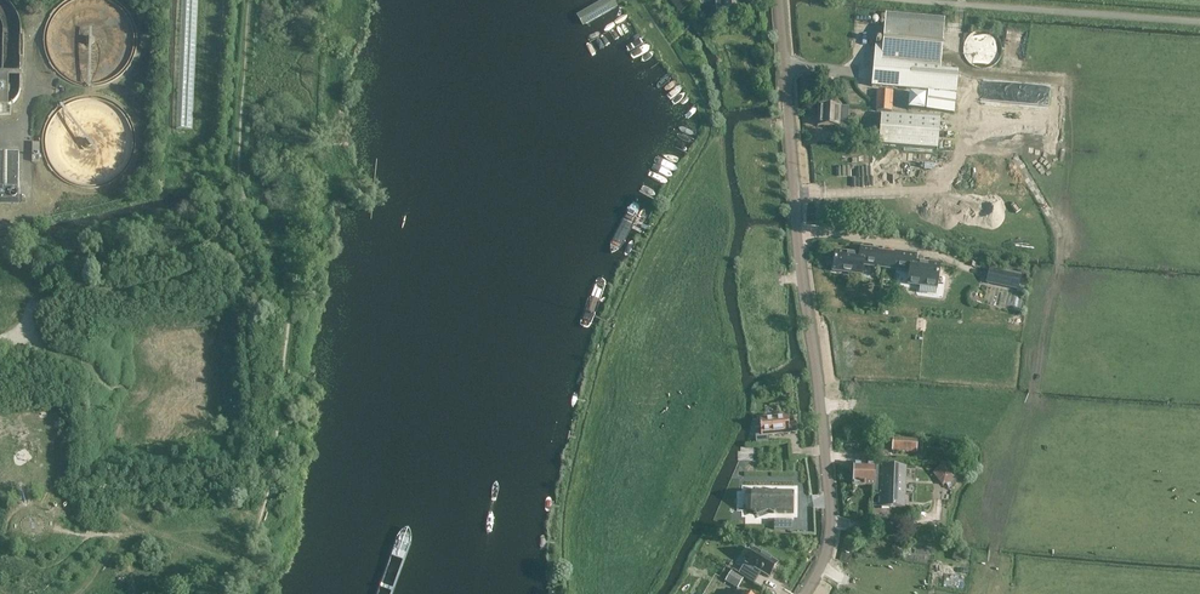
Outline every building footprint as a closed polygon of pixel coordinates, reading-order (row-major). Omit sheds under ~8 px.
[(611,0),(609,0),(597,7),(619,37),(631,29),(611,0)] [(692,0),(669,0),(680,13),(693,2),(692,0)] [(716,9),(739,7),(738,0),(715,0),(716,9)] [(885,13),(882,46),(875,46),(872,86),(927,91),(926,110),(953,113),(955,94),(956,94),(958,73),(940,71),(945,19),(885,13)] [(891,112),(892,92),(878,91),(876,111),(891,112)] [(924,112),(927,95),(910,93),(907,110),(924,112)] [(847,128),(848,108),(848,107),(829,106),(819,106),(818,126),(840,127),(847,128)] [(881,115),(878,144),(937,150),(940,121),(881,115)] [(0,153),(0,205),(18,205),(19,153),(0,153)] [(615,262),(625,266),(647,221),(637,216),(615,262)] [(860,255),(835,251),(833,271),(861,275),(862,265),(884,268),(886,252),(877,251),(877,250),(861,248),(860,255)] [(895,252),(895,253),(886,252),(884,268),(910,271),(908,284),(936,288),(940,265),(915,262),(916,255),(895,252)] [(1020,277),(1013,275),(989,270),(986,282),(1010,287),(1018,289),(1020,277)] [(788,416),(760,418),(760,425),(760,426),(760,428),(761,435),(762,435),(768,435),(793,432),(797,432),(796,424),(789,424),(788,416)] [(769,442),(768,435),(762,435),(761,435),(756,435),(756,443),(769,442)] [(892,451),(922,453),(922,441),(893,439),(892,451)] [(906,467),(853,465),(853,485),(872,486),(872,495),(880,495),(880,507),(904,508),(906,467)] [(935,483),(951,482),(951,472),(935,473),(935,483)] [(794,496),(792,495),(792,492),(766,491),(755,489),(754,491),(747,491),(747,511),(754,511),(756,516),(769,511),(773,514),(776,511),(792,511),(792,501),(794,496)] [(792,530),(792,521),(774,521),(774,530),(792,530)] [(744,566),(739,574),(754,584),(759,575),(758,575),(760,572),(769,577),(777,563),(754,550),(746,563),(747,563),(745,566),(744,566)] [(954,551),(952,560),(961,562),(963,552),(954,551)] [(934,563),(933,564),(931,587),(964,591),(967,566),(934,563)] [(743,578),(731,571),(725,581),(737,588),(743,578)]
